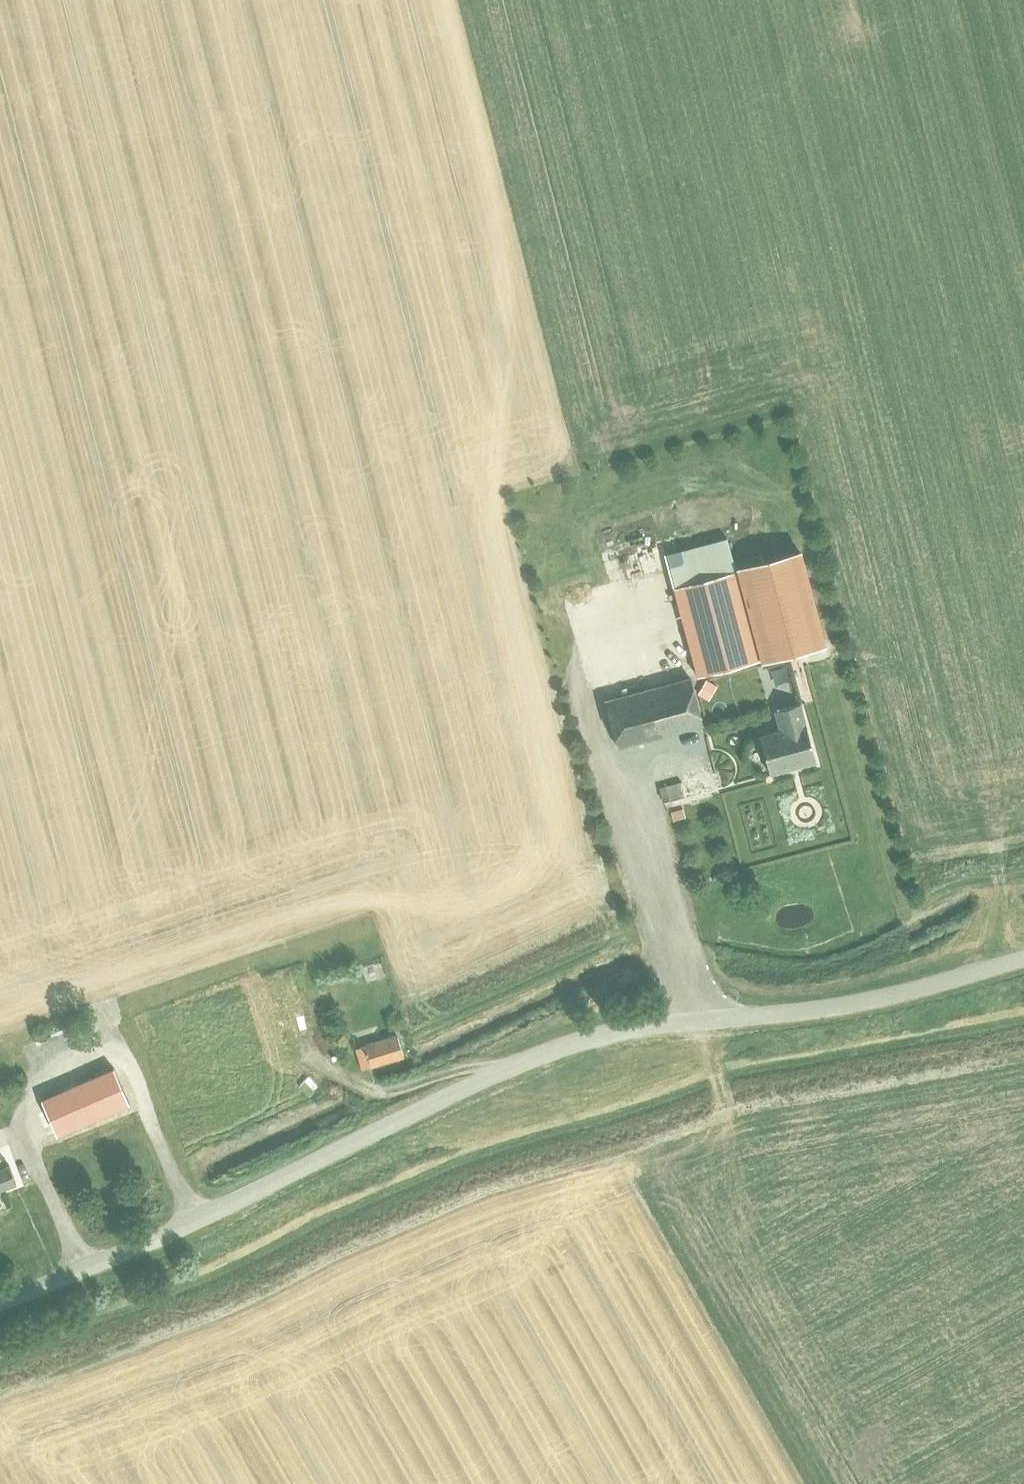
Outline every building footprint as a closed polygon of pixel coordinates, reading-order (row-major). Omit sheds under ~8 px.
[(727,538),(678,551),(681,561),(667,565),(697,676),(759,659),(824,642),(799,546),(733,564),(727,538)] [(618,747),(702,725),(690,678),(605,701),(618,747)] [(705,679),(697,693),(708,699),(716,686),(705,679)] [(779,731),(760,736),(770,773),(815,760),(806,724),(805,724),(800,704),(774,711),(779,731)] [(663,802),(686,796),(682,782),(659,788),(663,802)] [(682,808),(670,812),(672,820),(684,816),(682,808)] [(361,1068),(403,1055),(397,1036),(355,1049),(361,1068)] [(114,1067),(40,1099),(56,1135),(130,1103),(128,1101),(114,1068),(114,1067)] [(16,1182),(9,1164),(5,1166),(0,1153),(0,1188),(16,1182)]
